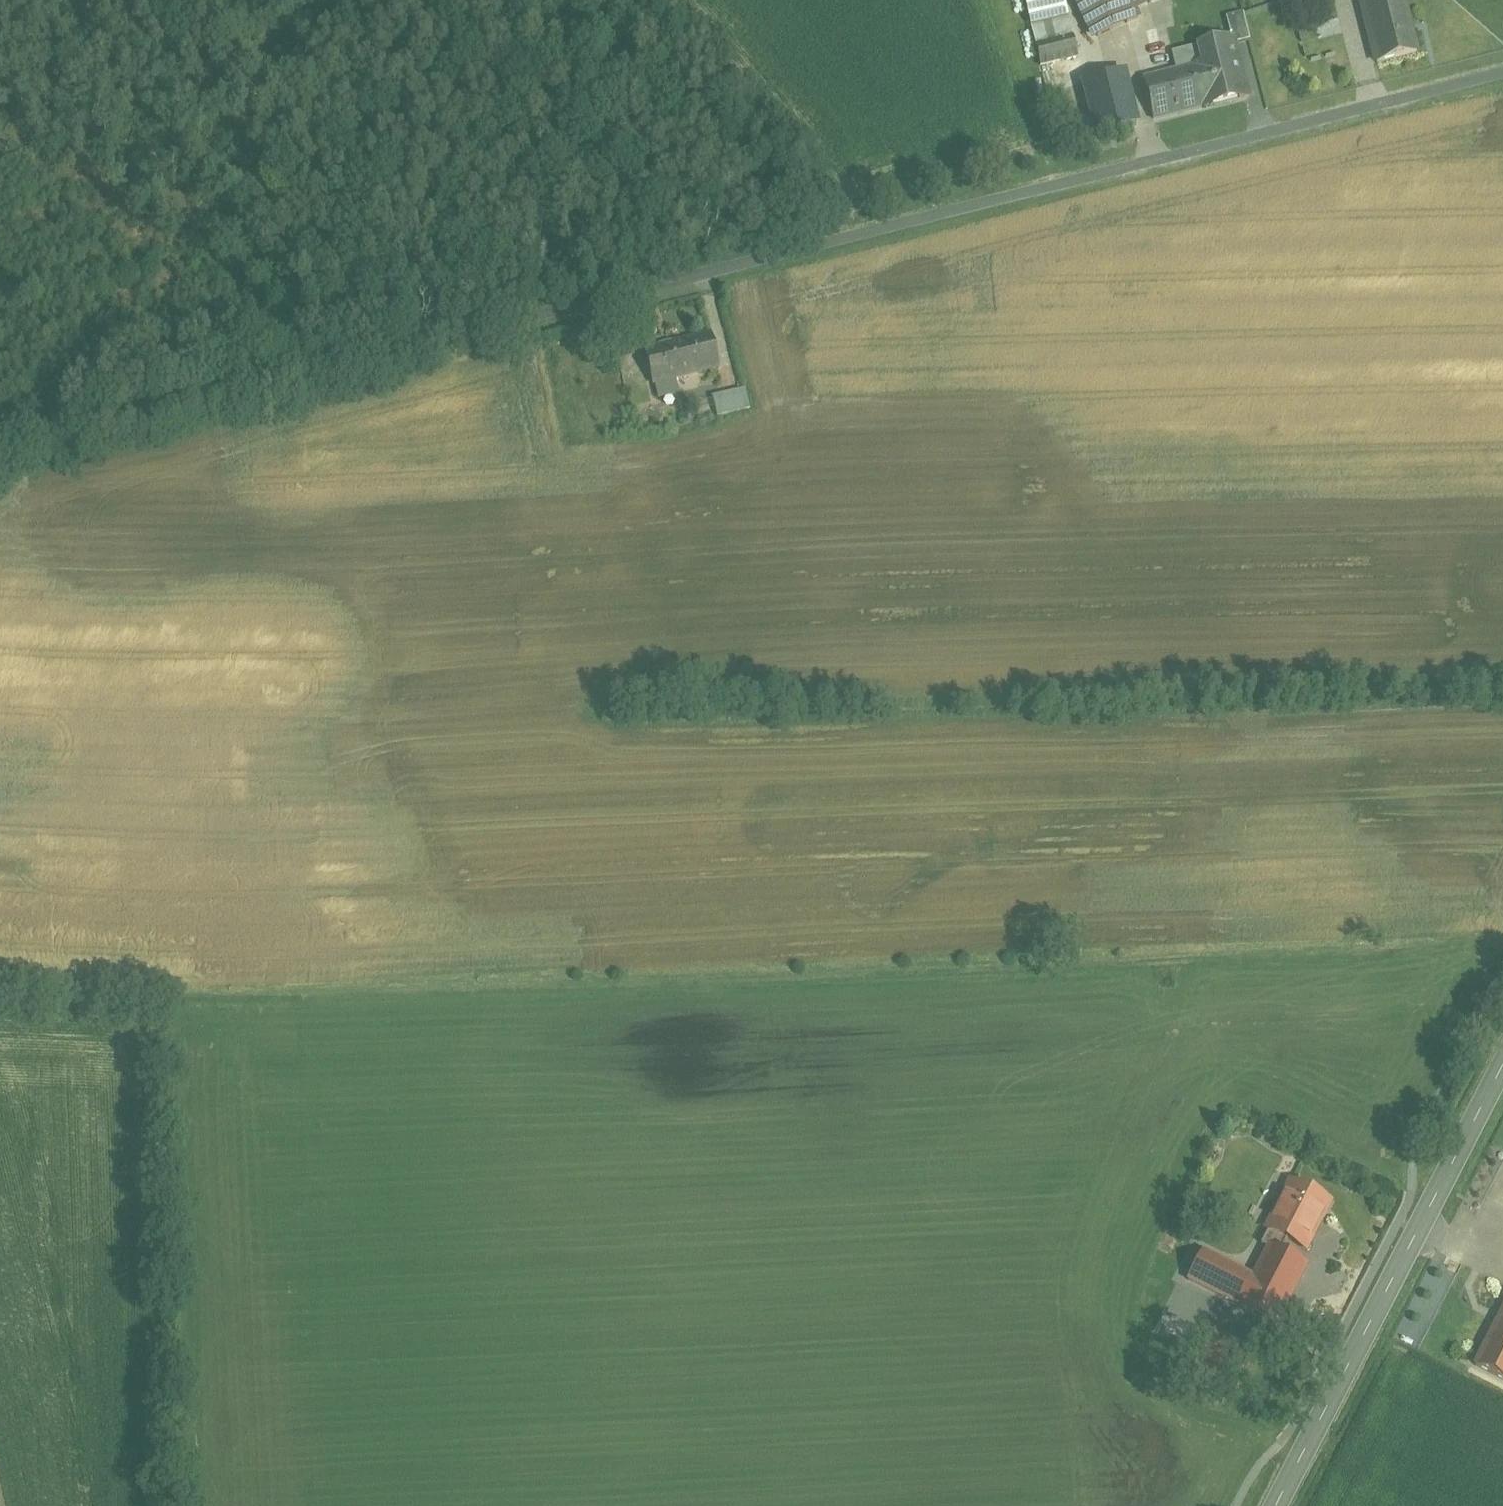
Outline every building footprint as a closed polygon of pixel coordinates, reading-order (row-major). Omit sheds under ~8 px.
[(1033,7),(1043,47),(1068,41),(1068,43),(1080,40),(1071,0),(1065,0),(1053,4),(1033,7)] [(1100,25),(1139,6),(1137,0),(1088,0),(1100,25)] [(1378,62),(1417,52),(1404,0),(1363,0),(1378,62)] [(1245,13),(1228,18),(1233,37),(1235,45),(1251,40),(1245,13)] [(1203,65),(1145,80),(1155,119),(1205,106),(1206,107),(1248,96),(1235,45),(1233,37),(1198,46),(1203,65)] [(1124,60),(1086,69),(1099,119),(1137,110),(1124,60)] [(712,335),(646,352),(655,384),(721,368),(712,335)] [(748,388),(714,396),(720,417),(753,409),(748,388)] [(1330,1204),(1292,1184),(1269,1229),(1270,1230),(1263,1245),(1271,1249),(1271,1248),(1279,1252),(1286,1238),(1307,1249),(1307,1247),(1308,1247),(1320,1221),(1321,1222),(1330,1204)] [(1279,1252),(1271,1248),(1271,1249),(1256,1278),(1241,1306),(1241,1307),(1277,1325),(1307,1266),(1279,1252)] [(1256,1278),(1205,1252),(1190,1280),(1241,1306),(1256,1278)] [(1478,1349),(1502,1362),(1502,1299),(1478,1349)] [(1197,1331),(1163,1315),(1154,1333),(1188,1350),(1197,1331)]
